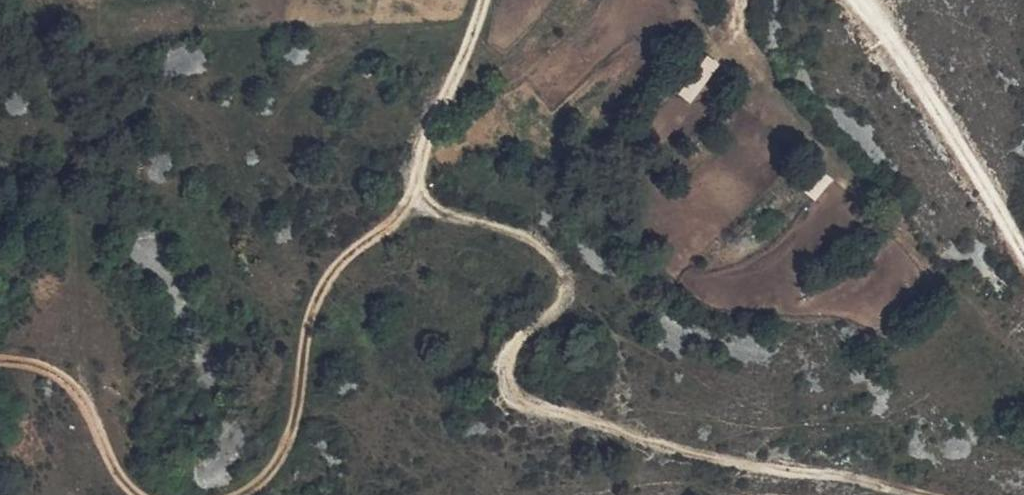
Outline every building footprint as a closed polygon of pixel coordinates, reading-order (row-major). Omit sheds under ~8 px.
[(695,104),(716,61),(699,53),(678,96),(695,104)] [(833,182),(812,159),(791,178),(812,201),(833,182)]
